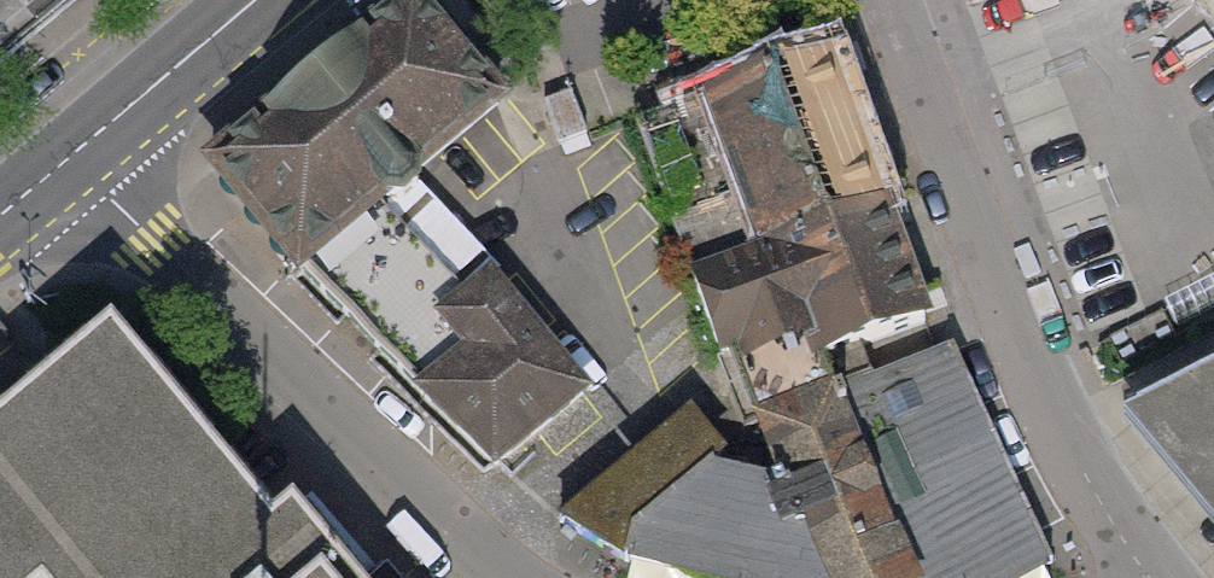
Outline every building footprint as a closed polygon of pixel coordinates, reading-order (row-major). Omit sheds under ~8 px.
[(59,23),(41,0),(0,0),(0,71),(59,23)] [(59,23),(88,0),(41,0),(59,23)] [(300,284),(417,186),(509,108),(417,0),(409,0),(205,172),(300,284)] [(843,89),(830,52),(629,124),(686,283),(887,212),(849,103),(843,89)] [(417,186),(300,284),(497,476),(594,394),(417,186)] [(686,283),(726,396),(927,324),(887,212),(686,283)] [(927,324),(726,396),(805,577),(1028,577),(1046,571),(927,324)] [(110,336),(0,428),(0,577),(347,577),(297,518),(276,535),(110,336)] [(1129,418),(1213,515),(1213,375),(1129,418)] [(726,396),(556,529),(629,572),(657,577),(805,577),(726,396)]
